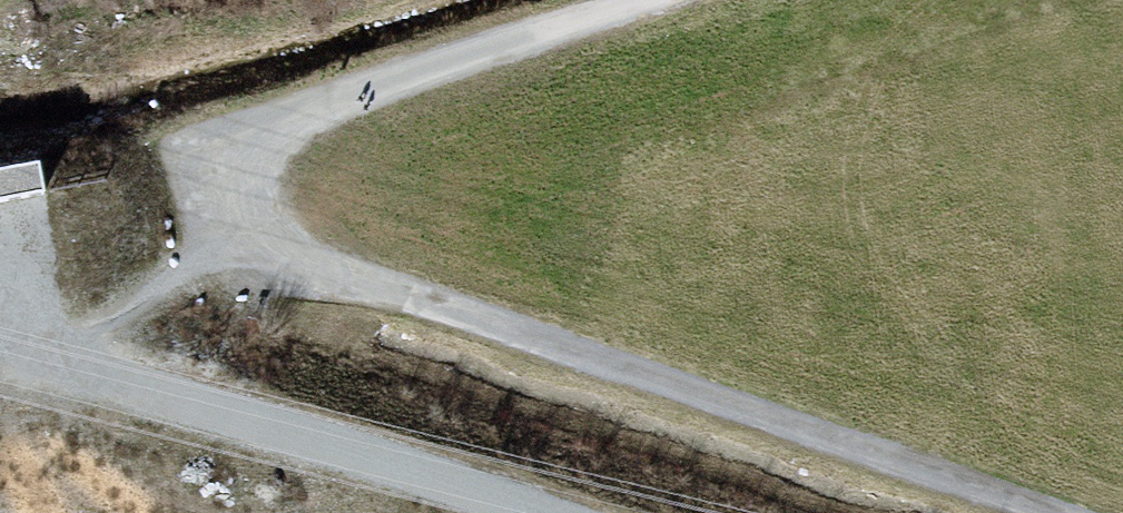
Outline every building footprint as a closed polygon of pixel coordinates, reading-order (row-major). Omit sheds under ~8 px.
[(48,190),(43,164),(0,173),(0,200),(48,190)]
